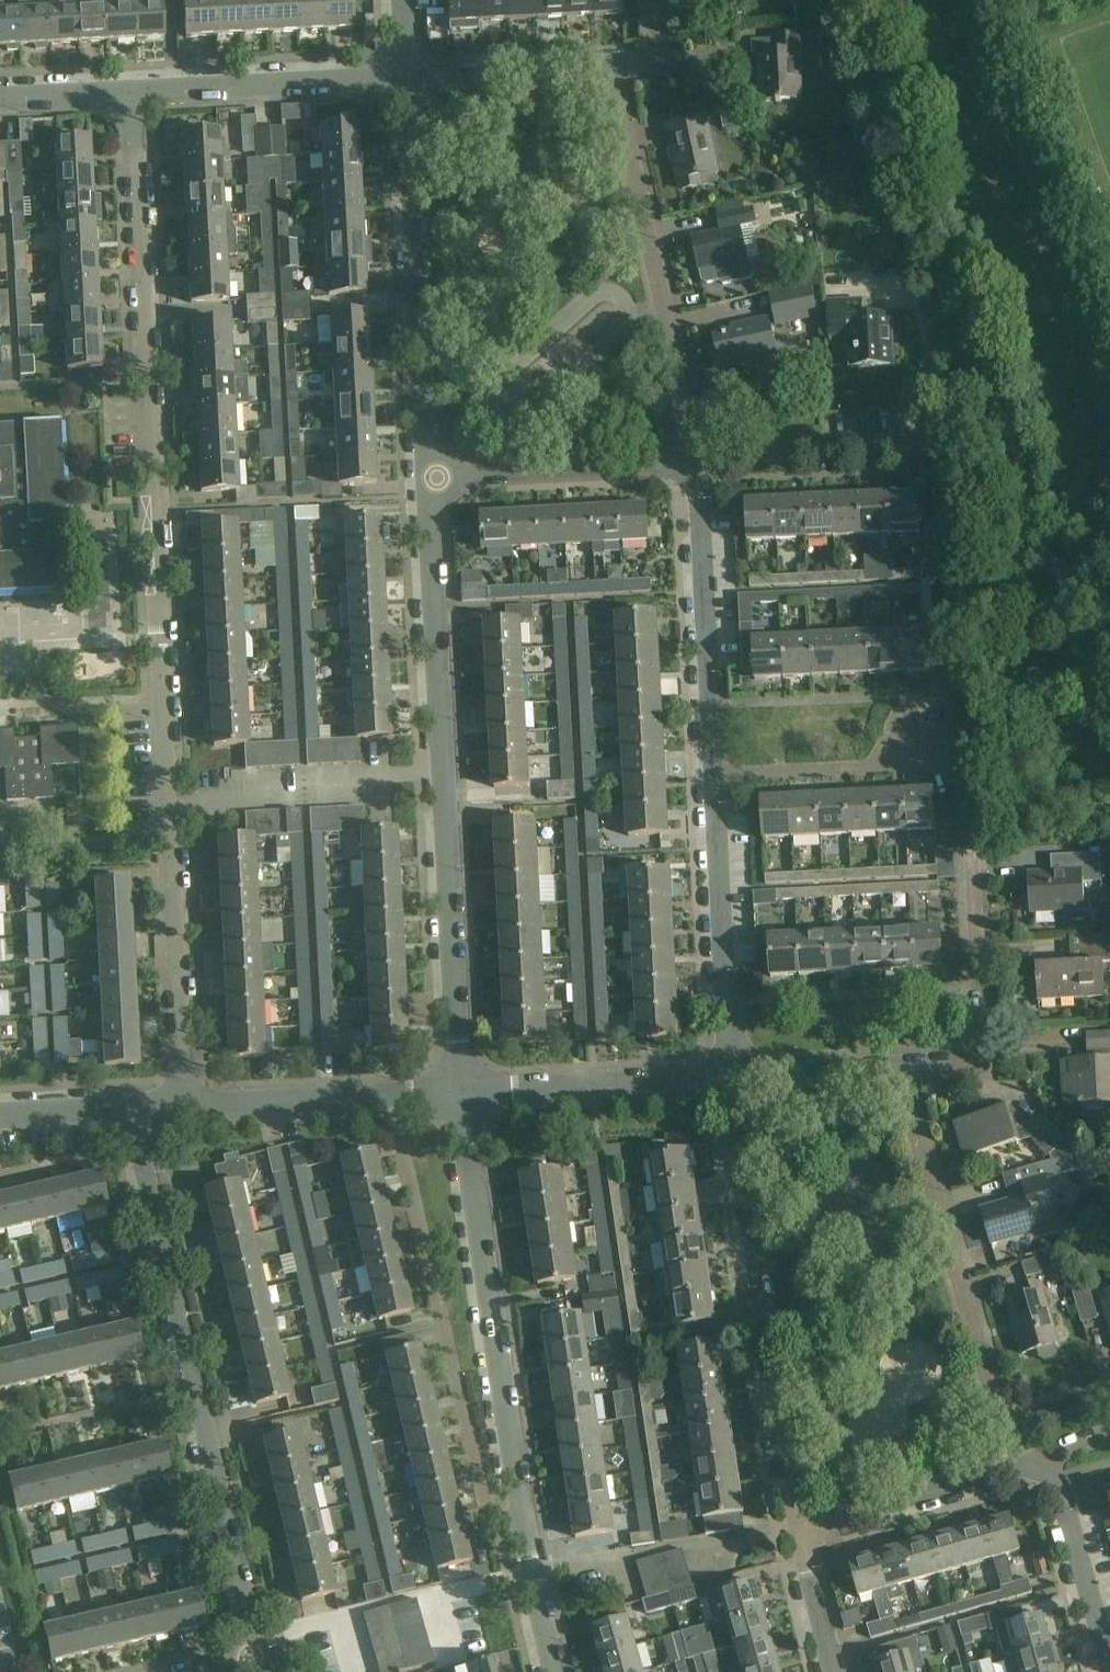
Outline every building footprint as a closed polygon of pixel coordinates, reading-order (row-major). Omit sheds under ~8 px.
[(18,11),(20,46),(33,45),(35,49),(46,49),(47,44),(48,44),(46,9),(48,9),(47,0),(19,0),(19,10),(18,11)] [(77,43),(75,8),(59,8),(58,0),(47,0),(48,9),(46,9),(48,44),(77,43)] [(75,8),(77,43),(105,41),(103,0),(75,0),(75,8)] [(105,41),(134,40),(132,5),(114,6),(114,0),(103,0),(105,41)] [(132,5),(134,40),(163,38),(161,3),(146,4),(146,0),(131,0),(132,5)] [(212,0),(207,0),(184,1),(186,37),(214,36),(212,0)] [(214,36),(241,35),(239,0),(212,0),(214,36)] [(241,35),(269,33),(267,0),(239,0),(241,35)] [(294,0),(267,0),(269,33),(296,32),(294,0)] [(322,0),(294,0),(296,32),(323,31),(322,0)] [(323,31),(351,29),(350,0),(322,0),(323,31)] [(477,23),(476,0),(447,0),(448,25),(477,23)] [(477,23),(505,22),(504,0),(476,0),(477,23)] [(534,20),(532,0),(504,0),(505,22),(534,20)] [(534,20),(562,19),(561,0),(532,0),(534,20)] [(591,17),(590,0),(561,0),(562,19),(591,17)] [(591,17),(619,16),(619,0),(590,0),(591,17)] [(5,46),(7,51),(17,50),(19,46),(20,46),(18,11),(0,11),(0,47),(5,46)] [(801,53),(800,36),(773,37),(774,54),(759,54),(760,87),(758,87),(759,102),(799,100),(797,54),(801,53)] [(723,128),(746,124),(734,112),(721,115),(723,128)] [(47,134),(47,117),(19,117),(19,134),(47,134)] [(699,186),(697,177),(717,173),(705,119),(668,127),(681,189),(699,186)] [(310,155),(320,154),(358,152),(357,124),(318,126),(319,143),(309,143),(310,155)] [(270,157),(281,156),(284,156),(283,127),(269,128),(270,157)] [(270,157),(269,128),(254,129),(256,158),(260,157),(270,157)] [(229,148),(220,149),(219,131),(181,133),(182,162),(220,160),(230,159),(229,148)] [(57,170),(92,168),(91,138),(55,140),(57,170)] [(20,142),(5,142),(6,172),(21,171),(20,142)] [(312,183),(321,182),(359,180),(358,152),(320,154),(321,171),(312,171),(312,183)] [(270,157),(271,180),(275,180),(275,185),(282,184),(281,156),(270,157)] [(270,157),(260,157),(262,186),(268,185),(268,180),(271,180),(270,157)] [(220,160),(182,162),(184,190),(222,188),(220,160)] [(92,168),(57,170),(58,198),(93,197),(92,168)] [(6,172),(6,183),(9,183),(9,200),(22,199),(21,182),(21,171),(6,172)] [(321,182),(323,211),(361,209),(359,180),(321,182)] [(285,184),(282,184),(275,185),(276,213),(287,213),(285,184)] [(268,185),(262,186),(258,186),(260,214),(270,214),(268,185)] [(185,218),(223,216),(222,188),(184,190),(185,218)] [(44,228),(59,227),(95,225),(94,215),(101,215),(100,196),(93,197),(58,198),(59,215),(43,215),(44,228)] [(9,208),(11,213),(12,229),(24,229),(22,199),(9,200),(9,208)] [(717,215),(720,232),(739,228),(757,224),(753,208),(717,215)] [(323,211),(324,239),(362,237),(361,209),(323,211)] [(278,241),(288,241),(287,213),(276,213),(278,241)] [(270,214),(260,214),(261,242),(271,241),(270,214)] [(187,246),(225,244),(235,243),(234,229),(231,228),(230,216),(223,216),(185,218),(186,230),(182,232),(183,242),(187,244),(187,246)] [(95,225),(59,227),(61,256),(96,254),(95,225)] [(750,261),(746,262),(739,228),(720,232),(692,239),(701,281),(708,284),(719,282),(724,285),(750,279),(751,278),(752,277),(753,275),(754,274),(754,272),(754,271),(754,269),(754,268),(754,267),(753,266),(752,264),(752,263),(750,261)] [(24,229),(12,229),(13,258),(26,258),(24,229)] [(324,239),(325,267),(364,265),(362,237),(324,239)] [(271,241),(261,242),(263,270),(273,270),(271,241)] [(288,241),(278,241),(279,269),(290,268),(288,241)] [(188,274),(226,272),(225,244),(187,246),(188,274)] [(96,254),(61,256),(62,284),(97,283),(96,254)] [(15,287),(27,286),(26,258),(13,258),(15,287)] [(365,293),(364,265),(325,267),(327,295),(365,293)] [(226,272),(188,274),(190,302),(227,300),(226,272)] [(62,284),(64,313),(99,311),(97,283),(62,284)] [(819,314),(812,284),(772,294),(779,323),(819,314)] [(27,286),(15,287),(15,300),(28,299),(27,286)] [(281,307),(310,305),(309,292),(280,293),(281,307)] [(246,309),(275,307),(274,294),(245,295),(246,309)] [(892,366),(890,316),(862,317),(861,302),(827,303),(828,336),(855,334),(856,350),(854,350),(854,354),(856,354),(857,368),(892,366)] [(310,305),(281,307),(282,322),(311,320),(310,305)] [(275,307),(246,309),(247,324),(275,322),(275,307)] [(0,310),(0,327),(9,327),(8,310),(0,310)] [(64,313),(65,342),(100,340),(99,311),(64,313)] [(330,345),(368,342),(366,313),(328,315),(330,345)] [(775,356),(767,320),(743,325),(744,329),(713,337),(721,369),(775,356)] [(192,352),(230,350),(229,321),(191,323),(192,352)] [(17,327),(18,344),(30,344),(29,327),(17,327)] [(101,368),(100,340),(65,342),(66,369),(101,368)] [(368,342),(330,345),(331,372),(369,370),(368,342)] [(32,373),(30,344),(18,344),(19,374),(32,373)] [(268,375),(279,375),(277,346),(267,347),(268,375)] [(285,374),(295,374),(294,346),(284,346),(285,374)] [(11,363),(10,347),(0,347),(0,357),(0,364),(11,363)] [(230,350),(192,352),(194,379),(232,377),(230,350)] [(369,370),(331,372),(333,400),(371,398),(369,370)] [(295,374),(285,374),(287,402),(297,402),(295,374)] [(279,375),(268,375),(270,403),(280,403),(279,375)] [(232,377),(194,379),(195,407),(233,405),(247,404),(246,392),(232,393),(232,377)] [(371,398),(333,400),(334,428),(372,426),(371,398)] [(297,402),(287,402),(289,431),(298,430),(297,402)] [(280,403),(270,403),(271,432),(282,431),(280,403)] [(233,405),(195,407),(197,436),(235,434),(233,405)] [(68,589),(65,551),(57,552),(55,524),(66,524),(60,420),(22,423),(0,424),(0,592),(68,589)] [(372,426),(334,428),(336,457),(374,455),(372,426)] [(298,430),(289,431),(290,459),(296,459),(296,458),(299,457),(298,430)] [(282,431),(271,432),(273,460),(283,459),(282,431)] [(235,434),(197,436),(198,464),(236,462),(235,434)] [(374,455),(336,457),(338,485),(376,483),(374,455)] [(283,459),(273,460),(274,483),(255,484),(257,499),(285,497),(283,459)] [(296,459),(290,459),(292,497),(320,496),(320,481),(298,482),(296,459)] [(236,462),(198,464),(200,492),(238,490),(236,462)] [(888,495),(890,535),(920,534),(918,493),(888,495)] [(860,496),(862,537),(890,535),(888,495),(860,496)] [(831,498),(833,538),(862,537),(860,496),(831,498)] [(803,499),(805,540),(833,538),(831,498),(803,499)] [(776,541),(805,540),(803,499),(774,501),(776,541)] [(776,541),(774,501),(745,503),(747,543),(776,541)] [(295,549),(308,548),(307,521),(319,520),(318,506),(293,508),(295,549)] [(646,507),(618,509),(620,542),(648,541),(646,507)] [(202,526),(203,553),(236,551),(235,524),(267,523),(266,509),(266,508),(218,510),(219,525),(202,526)] [(284,508),(271,509),(266,509),(267,523),(272,522),(274,550),(287,549),(284,508)] [(620,542),(618,509),(591,510),(593,544),(593,555),(606,555),(605,543),(620,542)] [(565,545),(593,544),(591,510),(563,512),(565,545)] [(565,545),(563,512),(536,513),(538,547),(565,545)] [(536,513),(508,515),(510,548),(538,547),(536,513)] [(510,548),(508,515),(481,516),(482,550),(510,548)] [(346,547),(379,545),(378,517),(344,519),(346,547)] [(379,545),(346,547),(347,574),(381,572),(379,545)] [(308,548),(295,549),(297,576),(310,576),(308,548)] [(288,577),(287,549),(274,550),(275,577),(288,577)] [(205,581),(238,579),(236,551),(203,553),(205,581)] [(892,570),(893,580),(922,578),(922,569),(892,570)] [(864,572),(865,581),(893,580),(892,570),(864,572)] [(381,572),(347,574),(349,601),(382,600),(381,572)] [(836,573),(837,583),(865,581),(864,572),(836,573)] [(807,574),(808,584),(837,583),(836,573),(807,574)] [(778,576),(779,586),(808,584),(807,574),(778,576)] [(310,576),(297,576),(298,604),(311,603),(310,576)] [(779,586),(778,576),(749,577),(750,588),(779,586)] [(288,577),(275,577),(276,605),(289,604),(288,577)] [(239,606),(238,579),(205,581),(206,608),(239,606)] [(622,580),(623,593),(652,592),(650,579),(622,580)] [(595,582),(595,595),(623,593),(622,580),(595,582)] [(941,599),(940,581),(924,582),(924,599),(941,599)] [(567,583),(568,596),(595,595),(595,582),(567,583)] [(568,596),(567,583),(540,585),(540,598),(568,596)] [(540,598),(540,585),(512,587),(513,599),(540,598)] [(894,587),(894,596),(923,595),(923,585),(894,587)] [(513,599),(512,587),(485,588),(486,601),(513,599)] [(865,588),(866,598),(894,596),(894,587),(865,588)] [(837,590),(837,599),(866,598),(865,588),(837,590)] [(808,591),(808,601),(837,599),(837,590),(808,591)] [(780,602),(808,601),(808,591),(779,593),(780,602)] [(780,602),(779,593),(750,594),(751,604),(780,602)] [(382,600),(349,601),(350,629),(384,627),(382,600)] [(311,603),(298,604),(300,631),(313,630),(311,603)] [(278,632),(291,631),(289,604),(276,605),(278,632)] [(250,622),(240,622),(239,606),(206,608),(207,635),(241,634),(250,633),(250,622)] [(485,622),(486,650),(520,649),(518,621),(534,620),(533,606),(507,607),(507,621),(485,622)] [(619,644),(656,642),(655,614),(617,616),(619,644)] [(576,646),(589,645),(587,618),(574,618),(576,646)] [(553,619),(554,647),(568,646),(566,619),(553,619)] [(384,627),(350,629),(352,656),(385,654),(384,627)] [(313,630),(300,631),(301,658),(314,658),(313,630)] [(895,632),(898,673),(927,671),(924,630),(895,632)] [(292,659),(291,631),(278,632),(280,659),(292,659)] [(867,634),(869,674),(898,673),(895,632),(867,634)] [(207,635),(209,663),(242,661),(241,634),(207,635)] [(838,635),(841,676),(869,674),(867,634),(838,635)] [(810,637),(812,677),(841,676),(838,635),(810,637)] [(782,638),(784,679),(812,677),(810,637),(782,638)] [(784,679),(782,638),(753,640),(755,680),(784,679)] [(656,642),(619,644),(620,671),(658,669),(656,642)] [(589,645),(576,646),(577,673),(590,673),(589,645)] [(554,647),(556,674),(569,673),(568,646),(554,647)] [(488,678),(521,676),(520,649),(486,650),(488,678)] [(385,654),(352,656),(353,683),(386,682),(385,654)] [(314,658),(301,658),(303,686),(316,685),(314,658)] [(294,686),(292,659),(280,659),(281,687),(294,686)] [(243,689),(242,661),(209,663),(210,690),(243,689)] [(658,669),(620,671),(622,699),(659,697),(658,669)] [(556,674),(557,701),(570,701),(569,673),(556,674)] [(590,673),(577,673),(579,701),(592,700),(590,673)] [(521,676),(488,678),(489,705),(523,703),(521,676)] [(386,682),(353,683),(354,711),(388,709),(386,682)] [(316,685),(303,686),(304,713),(317,713),(316,685)] [(295,714),(294,686),(281,687),(282,714),(295,714)] [(210,690),(212,718),(245,716),(243,689),(210,690)] [(659,697),(622,699),(623,726),(661,724),(659,697)] [(592,700),(579,701),(580,729),(593,728),(592,700)] [(570,701),(557,701),(559,729),(572,728),(570,701)] [(523,703),(489,705),(490,732),(524,731),(523,703)] [(388,709),(354,711),(356,739),(358,739),(389,737),(388,709)] [(317,713),(304,713),(306,742),(318,741),(317,713)] [(282,714),(284,743),(297,742),(295,714),(282,714)] [(213,745),(244,744),(246,744),(245,716),(212,718),(213,745)] [(661,724),(623,726),(625,754),(662,752),(661,724)] [(55,798),(54,765),(81,764),(79,726),(41,728),(42,737),(15,738),(14,729),(0,730),(0,768),(5,768),(7,800),(55,798)] [(559,729),(560,756),(573,755),(572,728),(559,729)] [(593,728),(580,729),(582,756),(595,756),(593,728)] [(524,731),(490,732),(492,760),(525,758),(524,731)] [(345,740),(346,763),(360,763),(358,739),(356,739),(345,740)] [(319,741),(321,765),(333,764),(332,740),(319,741)] [(332,740),(333,764),(346,763),(345,740),(332,740)] [(318,741),(306,742),(307,766),(321,765),(319,741),(318,741)] [(284,743),(285,767),(298,766),(297,742),(284,743)] [(270,743),(257,744),(258,768),(272,767),(270,743)] [(272,767),(285,767),(284,743),(270,743),(272,767)] [(246,745),(246,744),(244,744),(245,769),(258,768),(257,744),(246,745)] [(662,752),(625,754),(626,782),(664,780),(662,752)] [(524,786),(524,801),(575,799),(573,755),(560,756),(562,783),(547,784),(546,776),(526,777),(527,786),(524,786)] [(595,756),(582,756),(583,784),(596,783),(595,756)] [(526,777),(525,758),(492,760),(493,788),(524,786),(527,786),(526,777)] [(627,809),(665,807),(664,780),(626,782),(627,809)] [(598,811),(596,783),(583,784),(584,811),(598,811)] [(904,792),(907,832),(935,831),(933,790),(904,792)] [(907,832),(904,792),(875,793),(877,834),(907,832)] [(877,834),(875,793),(847,795),(849,835),(877,834)] [(818,796),(820,837),(849,835),(847,795),(818,796)] [(790,798),(792,838),(820,837),(818,796),(790,798)] [(792,838),(790,798),(761,799),(763,840),(792,838)] [(349,832),(361,832),(363,831),(362,807),(348,808),(349,832)] [(665,807),(627,809),(629,837),(667,835),(665,807)] [(348,808),(335,809),(336,833),(344,833),(349,832),(348,808)] [(323,834),(322,809),(309,810),(310,834),(323,834)] [(336,833),(335,809),(322,809),(323,834),(336,833)] [(286,836),(301,835),(300,810),(284,811),(284,812),(286,836)] [(598,811),(584,811),(586,840),(599,839),(598,811)] [(272,836),(271,812),(258,813),(259,837),(272,836)] [(272,836),(277,836),(286,836),(284,812),(271,812),(272,836)] [(259,837),(258,813),(245,814),(246,837),(252,837),(259,837)] [(577,820),(563,820),(565,848),(578,848),(577,820)] [(497,852),(535,850),(533,822),(495,824),(497,852)] [(363,831),(361,832),(362,859),(396,858),(394,830),(363,831)] [(323,834),(310,834),(311,862),(325,861),(323,834)] [(286,836),(277,836),(278,850),(289,850),(290,863),(303,862),(301,835),(286,836)] [(252,837),(246,837),(218,839),(220,866),(253,865),(252,837)] [(1052,856),(1052,873),(1030,874),(1032,912),(1079,910),(1077,884),(1103,881),(1101,853),(1099,847),(1089,848),(1089,854),(1052,856)] [(578,848),(565,848),(566,876),(580,875),(578,848)] [(498,879),(536,877),(535,850),(497,852),(498,879)] [(396,858),(362,859),(364,887),(397,885),(396,858)] [(325,861),(311,862),(313,889),(326,889),(325,861)] [(290,863),(291,890),(304,890),(303,862),(290,863)] [(254,892),(253,865),(220,866),(221,894),(254,892)] [(908,868),(909,878),(937,876),(937,866),(908,868)] [(909,878),(908,868),(879,869),(880,879),(909,878)] [(880,879),(879,869),(851,871),(851,880),(880,879)] [(632,900),(670,898),(669,871),(630,872),(632,900)] [(851,880),(851,871),(822,872),(823,882),(851,880)] [(9,887),(8,872),(0,872),(0,888),(9,887)] [(794,873),(794,883),(823,882),(822,872),(794,873)] [(794,883),(794,873),(765,875),(766,885),(794,883)] [(589,902),(602,901),(600,874),(588,875),(589,902)] [(580,875),(566,876),(568,903),(581,902),(580,875)] [(536,877),(498,879),(500,907),(538,905),(536,877)] [(95,908),(130,907),(129,880),(94,882),(95,908)] [(47,907),(60,906),(58,883),(45,884),(47,907)] [(938,883),(908,884),(909,894),(939,893),(938,883)] [(25,908),(38,907),(37,884),(24,885),(25,908)] [(909,894),(908,884),(880,886),(880,896),(909,894)] [(397,885),(364,887),(365,914),(399,912),(397,885)] [(880,896),(880,886),(851,887),(852,897),(880,896)] [(852,897),(851,887),(823,888),(824,898),(852,897)] [(795,890),(795,900),(824,898),(823,888),(795,890)] [(326,889),(313,889),(314,917),(328,916),(326,889)] [(306,917),(304,890),(291,890),(293,918),(306,917)] [(795,900),(795,890),(766,891),(767,901),(795,900)] [(256,920),(254,892),(221,894),(222,921),(256,920)] [(670,898),(632,900),(633,928),(672,926),(670,898)] [(590,930),(604,929),(602,901),(589,902),(590,930)] [(581,902),(568,903),(569,931),(582,930),(581,902)] [(538,905),(500,907),(501,934),(539,932),(538,905)] [(130,907),(95,908),(96,934),(131,933),(130,907)] [(399,912),(365,914),(367,941),(400,940),(399,912)] [(48,937),(61,936),(59,914),(46,915),(48,937)] [(27,938),(39,937),(38,915),(26,915),(27,938)] [(328,916),(314,917),(316,944),(329,943),(328,916)] [(293,918),(294,945),(307,945),(306,917),(293,918)] [(257,947),(256,920),(222,921),(224,949),(257,947)] [(672,926),(633,928),(635,955),(673,953),(672,926)] [(911,930),(913,970),(942,969),(940,928),(911,930)] [(605,956),(604,929),(590,930),(592,957),(605,956)] [(582,930),(569,931),(570,958),(584,957),(582,930)] [(913,970),(911,930),(882,931),(884,971),(913,970)] [(884,971),(882,931),(854,933),(856,973),(884,971)] [(539,932),(501,934),(502,961),(540,959),(539,932)] [(131,933),(96,934),(98,961),(133,959),(131,933)] [(856,973),(854,933),(825,934),(827,974),(856,973)] [(827,974),(825,934),(797,936),(799,976),(827,974)] [(1081,936),(1082,963),(1035,966),(1036,978),(1034,978),(1034,983),(1036,983),(1037,1001),(1102,998),(1100,962),(1109,962),(1109,934),(1081,936)] [(61,936),(48,937),(49,959),(62,958),(61,936)] [(799,976),(797,936),(768,937),(770,977),(799,976)] [(39,937),(27,938),(28,960),(41,959),(39,937)] [(400,940),(367,941),(368,969),(401,967),(400,940)] [(329,943),(316,944),(317,972),(330,971),(329,943)] [(309,972),(307,945),(294,945),(296,973),(309,972)] [(258,962),(257,947),(224,949),(225,977),(259,975),(273,974),(272,961),(258,962)] [(673,953),(635,955),(636,983),(675,981),(673,953)] [(593,984),(607,984),(605,956),(592,957),(593,984)] [(584,957),(570,958),(572,985),(585,985),(584,957)] [(133,959),(98,961),(99,987),(134,985),(133,959)] [(540,959),(502,961),(504,989),(542,987),(540,959)] [(50,989),(64,989),(62,966),(49,967),(50,989)] [(30,990),(42,990),(41,967),(28,968),(30,990)] [(401,967),(368,969),(369,996),(403,994),(401,967)] [(330,971),(317,972),(318,999),(332,998),(330,971)] [(296,973),(297,1000),(310,999),(309,972),(296,973)] [(260,1002),(259,975),(225,977),(227,1004),(260,1002)] [(675,981),(636,983),(637,1010),(676,1008),(675,981)] [(545,1004),(571,1003),(571,983),(545,984),(545,1004)] [(607,984),(593,984),(595,1012),(608,1011),(607,984)] [(134,985),(99,987),(100,1013),(135,1012),(134,985)] [(585,985),(572,985),(573,1013),(587,1012),(585,985)] [(542,987),(504,989),(505,1016),(543,1014),(542,987)] [(64,989),(50,989),(52,1011),(65,1010),(64,989)] [(42,990),(30,990),(31,1012),(44,1011),(42,990)] [(403,994),(369,996),(371,1023),(404,1022),(403,994)] [(332,998),(318,999),(320,1026),(333,1026),(332,998)] [(312,1027),(310,999),(297,1000),(299,1028),(312,1027)] [(261,1030),(260,1002),(227,1004),(228,1032),(261,1030)] [(676,1008),(637,1010),(639,1038),(677,1036),(676,1008)] [(608,1011),(595,1012),(596,1040),(610,1039),(608,1011)] [(135,1012),(100,1013),(102,1040),(136,1038),(135,1012)] [(587,1012),(573,1013),(575,1041),(588,1040),(587,1012)] [(543,1014),(505,1016),(507,1044),(545,1042),(543,1014)] [(53,1042),(66,1041),(65,1018),(52,1019),(53,1042)] [(33,1043),(45,1042),(44,1019),(31,1020),(33,1043)] [(404,1022),(371,1023),(372,1051),(406,1049),(404,1022)] [(333,1026),(320,1026),(321,1054),(335,1053),(333,1026)] [(312,1027),(299,1028),(300,1055),(313,1055),(312,1027)] [(263,1057),(261,1030),(228,1032),(229,1059),(263,1057)] [(1088,1033),(1089,1062),(1060,1063),(1062,1104),(1076,1104),(1076,1106),(1082,1106),(1082,1103),(1083,1103),(1084,1113),(1089,1117),(1104,1116),(1109,1111),(1108,1102),(1109,1102),(1109,1032),(1088,1033)] [(136,1038),(102,1040),(103,1066),(138,1064),(136,1038)] [(66,1041),(53,1042),(55,1063),(67,1062),(66,1041)] [(45,1042),(33,1043),(34,1064),(47,1063),(45,1042)] [(1040,1122),(1037,1119),(1011,1126),(1006,1109),(955,1125),(964,1157),(964,1158),(1022,1141),(1031,1138),(1047,1157),(1067,1140),(1047,1116),(1040,1122)] [(292,1169),(305,1166),(299,1142),(287,1145),(292,1169)] [(604,1147),(611,1193),(621,1191),(617,1161),(624,1160),(622,1144),(604,1147)] [(645,1159),(650,1158),(654,1186),(694,1181),(690,1152),(666,1156),(664,1144),(643,1147),(645,1159)] [(271,1174),(284,1171),(279,1147),(266,1150),(271,1174)] [(340,1158),(346,1185),(378,1178),(372,1150),(340,1158)] [(1080,1170),(1092,1179),(1109,1174),(1103,1150),(1078,1157),(1078,1154),(1002,1176),(1009,1202),(980,1211),(989,1244),(1036,1230),(1033,1218),(1054,1212),(1045,1180),(1080,1170)] [(205,1189),(211,1216),(244,1208),(238,1183),(249,1180),(244,1159),(239,1160),(237,1153),(222,1156),(224,1164),(213,1166),(218,1186),(205,1189)] [(586,1165),(590,1194),(603,1192),(599,1163),(586,1165)] [(305,1166),(292,1169),(298,1196),(311,1193),(305,1166)] [(526,1203),(564,1197),(560,1170),(522,1175),(526,1203)] [(284,1171),(271,1174),(277,1201),(290,1198),(284,1171)] [(73,1178),(81,1212),(107,1206),(99,1172),(73,1178)] [(47,1184),(56,1218),(81,1212),(73,1178),(47,1184)] [(384,1204),(378,1178),(346,1185),(352,1212),(384,1204)] [(694,1181),(654,1186),(658,1215),(698,1209),(694,1181)] [(22,1190),(30,1224),(56,1218),(47,1184),(22,1190)] [(625,1187),(625,1209),(652,1208),(651,1187),(625,1187)] [(4,1230),(30,1224),(22,1190),(0,1195),(0,1212),(4,1230)] [(625,1220),(621,1191),(611,1193),(615,1221),(625,1220)] [(594,1221),(607,1219),(603,1192),(590,1194),(594,1221)] [(305,1223),(318,1220),(311,1193),(298,1196),(305,1223)] [(564,1197),(526,1203),(530,1230),(568,1225),(564,1197)] [(290,1198),(277,1201),(284,1228),(297,1225),(290,1198)] [(391,1231),(384,1204),(352,1212),(359,1239),(391,1231)] [(211,1216),(217,1243),(250,1235),(244,1208),(211,1216)] [(698,1209),(658,1215),(663,1243),(702,1237),(698,1209)] [(191,1218),(196,1248),(214,1245),(208,1215),(191,1218)] [(594,1221),(598,1248),(611,1246),(607,1219),(594,1221)] [(311,1250),(324,1247),(318,1220),(305,1223),(311,1250)] [(629,1248),(625,1220),(615,1221),(619,1249),(629,1248)] [(290,1254),(303,1251),(297,1225),(284,1228),(290,1254)] [(568,1225),(530,1230),(533,1257),(571,1252),(568,1225)] [(397,1258),(391,1231),(359,1239),(365,1265),(397,1258)] [(256,1262),(250,1235),(217,1243),(224,1270),(256,1262)] [(702,1237),(663,1243),(667,1271),(707,1265),(702,1237)] [(611,1246),(598,1248),(602,1274),(588,1277),(590,1294),(618,1290),(611,1246)] [(324,1247),(311,1250),(317,1276),(330,1273),(324,1247)] [(575,1267),(597,1265),(596,1247),(574,1248),(575,1267)] [(91,1254),(94,1266),(117,1261),(114,1248),(91,1254)] [(303,1251),(290,1254),(296,1281),(309,1278),(303,1251)] [(571,1252),(533,1257),(537,1285),(575,1279),(571,1252)] [(1026,1276),(1066,1266),(1062,1252),(1023,1262),(1026,1276)] [(94,1266),(91,1254),(70,1258),(73,1271),(94,1266)] [(403,1284),(397,1258),(365,1265),(371,1292),(403,1284)] [(15,1285),(11,1268),(14,1267),(12,1259),(0,1262),(0,1289),(15,1285)] [(40,1266),(42,1278),(66,1273),(63,1260),(40,1266)] [(263,1289),(256,1262),(224,1270),(230,1297),(263,1289)] [(707,1265),(667,1271),(671,1300),(711,1294),(707,1265)] [(22,1283),(42,1278),(40,1266),(19,1270),(22,1283)] [(95,1274),(98,1287),(121,1281),(118,1269),(95,1274)] [(330,1273),(317,1276),(324,1303),(336,1300),(330,1273)] [(98,1287),(95,1274),(75,1279),(78,1292),(98,1287)] [(638,1304),(634,1276),(623,1278),(627,1306),(638,1304)] [(309,1278),(296,1281),(302,1308),(315,1305),(309,1278)] [(44,1286),(47,1299),(70,1293),(67,1281),(44,1286)] [(1072,1286),(1083,1324),(1099,1319),(1088,1281),(1072,1286)] [(403,1284),(371,1292),(377,1319),(410,1312),(403,1284)] [(47,1299),(44,1286),(24,1291),(27,1303),(47,1299)] [(269,1316),(263,1289),(230,1297),(236,1323),(269,1316)] [(1100,1294),(1109,1328),(1109,1291),(1100,1294)] [(348,1296),(356,1329),(371,1325),(363,1292),(348,1296)] [(1041,1292),(1005,1303),(1021,1354),(1057,1344),(1041,1292)] [(20,1305),(17,1293),(0,1296),(0,1310),(20,1305)] [(711,1294),(671,1300),(675,1328),(715,1322),(711,1294)] [(618,1296),(595,1299),(585,1300),(586,1313),(607,1310),(611,1338),(624,1336),(618,1296)] [(336,1300),(324,1303),(333,1344),(353,1338),(350,1325),(343,1326),(336,1300)] [(638,1304),(627,1306),(633,1344),(644,1343),(638,1304)] [(315,1305),(302,1308),(309,1335),(322,1332),(315,1305)] [(547,1347),(585,1341),(581,1314),(543,1320),(547,1347)] [(242,1350),(275,1343),(269,1316),(236,1323),(242,1350)] [(108,1328),(116,1363),(142,1357),(134,1322),(108,1328)] [(82,1334),(91,1369),(116,1363),(108,1328),(82,1334)] [(322,1332),(309,1335),(315,1361),(328,1358),(322,1332)] [(57,1340),(65,1375),(91,1369),(82,1334),(57,1340)] [(386,1356),(392,1382),(424,1374),(418,1347),(413,1348),(410,1335),(411,1335),(411,1334),(379,1341),(379,1343),(381,1342),(384,1356),(386,1356)] [(615,1365),(629,1363),(624,1336),(611,1338),(615,1365)] [(31,1347),(39,1381),(65,1375),(57,1340),(31,1347)] [(585,1341),(547,1347),(551,1375),(589,1369),(585,1341)] [(281,1369),(275,1343),(242,1350),(248,1377),(281,1369)] [(682,1377),(722,1371),(718,1343),(678,1349),(682,1377)] [(6,1353),(14,1387),(39,1381),(31,1347),(6,1353)] [(358,1390),(349,1350),(335,1353),(345,1394),(358,1390)] [(6,1353),(0,1354),(0,1391),(14,1387),(6,1353)] [(639,1384),(649,1382),(645,1353),(635,1354),(639,1384)] [(328,1358),(315,1361),(321,1387),(309,1390),(313,1407),(338,1401),(334,1384),(328,1358)] [(629,1363),(615,1365),(619,1392),(633,1390),(629,1363)] [(281,1369),(248,1377),(255,1404),(287,1396),(281,1369)] [(555,1402),(593,1396),(589,1369),(551,1375),(555,1402)] [(722,1371),(682,1377),(686,1406),(726,1400),(722,1371)] [(431,1401),(424,1374),(392,1382),(399,1409),(431,1401)] [(653,1410),(649,1382),(639,1384),(643,1412),(653,1410)] [(633,1390),(619,1392),(623,1419),(637,1417),(633,1390)] [(559,1429),(597,1423),(593,1396),(555,1402),(559,1429)] [(726,1400),(686,1406),(690,1434),(730,1428),(726,1400)] [(431,1401),(399,1409),(405,1435),(437,1428),(431,1401)] [(374,1428),(398,1420),(393,1405),(369,1413),(374,1428)] [(643,1412),(647,1440),(657,1439),(653,1410),(643,1412)] [(351,1420),(357,1446),(371,1443),(364,1417),(351,1420)] [(637,1417),(623,1419),(627,1446),(641,1444),(637,1417)] [(337,1452),(350,1449),(343,1420),(330,1423),(337,1452)] [(563,1456),(601,1450),(597,1423),(559,1429),(563,1456)] [(437,1428),(405,1435),(411,1462),(443,1454),(437,1428)] [(730,1428),(690,1434),(694,1462),(734,1456),(730,1428)] [(264,1440),(270,1467),(302,1460),(311,1458),(308,1446),(299,1448),(296,1433),(264,1440)] [(403,1435),(383,1436),(383,1454),(404,1453),(403,1435)] [(661,1467),(657,1439),(647,1440),(651,1468),(661,1467)] [(136,1448),(144,1482),(170,1476),(162,1442),(136,1448)] [(364,1473),(377,1470),(371,1443),(357,1446),(364,1473)] [(641,1444),(627,1446),(631,1473),(645,1471),(641,1444)] [(111,1454),(118,1488),(144,1482),(136,1448),(111,1454)] [(337,1452),(343,1479),(356,1476),(350,1449),(337,1452)] [(567,1483),(605,1477),(601,1450),(563,1456),(567,1483)] [(85,1460),(93,1494),(118,1488),(111,1454),(85,1460)] [(417,1489),(450,1481),(443,1454),(411,1462),(417,1489)] [(698,1491),(739,1485),(734,1456),(694,1462),(698,1491)] [(59,1466),(67,1500),(93,1494),(85,1460),(59,1466)] [(270,1467),(276,1494),(308,1487),(316,1485),(313,1473),(306,1475),(302,1460),(270,1467)] [(59,1466),(34,1472),(42,1506),(67,1500),(59,1466)] [(651,1468),(656,1498),(666,1496),(661,1467),(651,1468)] [(370,1500),(383,1496),(377,1470),(364,1473),(370,1500)] [(645,1471),(631,1473),(635,1501),(649,1498),(645,1471)] [(42,1506),(34,1472),(8,1478),(16,1512),(42,1506)] [(356,1476),(343,1479),(350,1506),(363,1503),(356,1476)] [(567,1483),(571,1510),(609,1505),(605,1477),(567,1483)] [(456,1507),(450,1481),(417,1489),(424,1515),(456,1507)] [(739,1485),(698,1491),(705,1536),(730,1533),(727,1516),(743,1513),(739,1485)] [(276,1494),(283,1522),(315,1514),(308,1487),(276,1494)] [(383,1496),(370,1500),(376,1526),(390,1523),(383,1496)] [(666,1496),(656,1498),(660,1525),(670,1523),(666,1496)] [(649,1498),(635,1501),(640,1533),(630,1534),(632,1546),(655,1542),(654,1529),(649,1498)] [(350,1506),(356,1533),(369,1530),(363,1503),(350,1506)] [(609,1505),(571,1510),(575,1538),(613,1532),(609,1505)] [(462,1534),(456,1507),(424,1515),(430,1542),(462,1534)] [(321,1541),(315,1514),(283,1522),(289,1549),(321,1541)] [(1014,1583),(1006,1556),(1020,1552),(1009,1516),(982,1524),(993,1560),(1000,1587),(1014,1583)] [(154,1523),(156,1535),(178,1530),(175,1518),(154,1523)] [(156,1535),(154,1523),(132,1527),(135,1541),(156,1535)] [(390,1523),(376,1526),(382,1553),(396,1550),(390,1523)] [(956,1531),(966,1568),(993,1560),(982,1524),(956,1531)] [(102,1535),(105,1547),(127,1542),(124,1529),(102,1535)] [(356,1533),(362,1561),(375,1558),(369,1530),(356,1533)] [(929,1539),(940,1575),(966,1568),(956,1531),(929,1539)] [(462,1534),(430,1542),(437,1569),(469,1561),(462,1534)] [(105,1547),(102,1535),(81,1540),(84,1552),(105,1547)] [(158,1543),(161,1556),(183,1551),(180,1538),(158,1543)] [(903,1546),(913,1583),(940,1575),(929,1539),(903,1546)] [(51,1546),(54,1559),(77,1554),(74,1541),(51,1546)] [(321,1541),(289,1549),(295,1576),(327,1569),(321,1541)] [(161,1556),(158,1543),(136,1548),(139,1561),(161,1556)] [(54,1559),(51,1546),(30,1551),(33,1564),(54,1559)] [(913,1583),(903,1546),(876,1554),(890,1602),(902,1599),(899,1587),(913,1583)] [(683,1549),(660,1556),(664,1568),(686,1561),(683,1549)] [(107,1555),(110,1568),(132,1563),(129,1550),(107,1555)] [(402,1576),(396,1550),(382,1553),(388,1579),(392,1593),(414,1588),(411,1574),(402,1576)] [(1050,1551),(1029,1552),(1030,1576),(1051,1576),(1050,1551)] [(849,1562),(850,1565),(847,1566),(845,1570),(846,1576),(850,1579),(854,1578),(859,1598),(873,1594),(880,1621),(867,1624),(871,1638),(899,1630),(896,1621),(895,1617),(894,1617),(890,1602),(876,1554),(849,1562)] [(110,1568),(107,1555),(86,1560),(88,1573),(110,1568)] [(664,1568),(660,1556),(637,1562),(641,1575),(664,1568)] [(368,1585),(381,1582),(375,1558),(362,1561),(368,1585)] [(664,1568),(667,1580),(690,1574),(686,1561),(664,1568)] [(56,1567),(59,1579),(81,1574),(78,1562),(56,1567)] [(59,1579),(56,1567),(35,1572),(38,1584),(59,1579)] [(667,1580),(664,1568),(641,1575),(645,1587),(667,1580)] [(333,1593),(327,1569),(295,1576),(301,1601),(333,1593)] [(694,1587),(690,1574),(667,1580),(671,1592),(671,1593),(694,1587)] [(1002,1591),(1004,1601),(1032,1593),(1028,1579),(1014,1583),(1000,1587),(1002,1591)] [(645,1587),(648,1599),(671,1593),(671,1592),(667,1580),(645,1587)] [(728,1620),(762,1610),(755,1583),(720,1593),(728,1620)] [(694,1587),(671,1593),(675,1606),(702,1598),(699,1585),(694,1587)] [(171,1597),(179,1631),(205,1625),(197,1591),(171,1597)] [(975,1599),(978,1608),(1004,1601),(1002,1591),(975,1599)] [(671,1593),(648,1599),(643,1601),(647,1614),(675,1606),(671,1593)] [(145,1603),(153,1637),(179,1631),(171,1597),(145,1603)] [(392,1618),(418,1611),(415,1598),(388,1605),(392,1618)] [(948,1606),(951,1616),(978,1608),(975,1599),(948,1606)] [(120,1609),(128,1643),(153,1637),(145,1603),(120,1609)] [(362,1613),(365,1625),(392,1618),(388,1605),(362,1613)] [(951,1616),(948,1606),(922,1613),(925,1623),(951,1616)] [(998,1631),(1005,1657),(1013,1654),(1049,1644),(1041,1617),(1024,1622),(1020,1607),(987,1616),(992,1632),(998,1631)] [(94,1615),(102,1649),(128,1643),(120,1609),(94,1615)] [(770,1637),(762,1610),(728,1620),(735,1647),(770,1637)] [(418,1611),(392,1618),(395,1630),(422,1623),(418,1611)] [(896,1621),(899,1630),(925,1623),(922,1613),(896,1621)] [(69,1621),(77,1655),(102,1649),(94,1615),(69,1621)] [(365,1625),(368,1638),(395,1630),(392,1618),(365,1625)] [(592,1629),(600,1656),(635,1646),(627,1619),(592,1629)] [(77,1655),(69,1621),(43,1627),(51,1662),(77,1655)] [(425,1636),(422,1623),(395,1630),(399,1643),(425,1636)] [(681,1632),(689,1660),(694,1658),(699,1657),(691,1629),(681,1632)] [(372,1650),(399,1643),(395,1630),(368,1638),(372,1650)] [(689,1660),(681,1632),(672,1634),(680,1662),(685,1661),(689,1660)] [(962,1637),(965,1646),(975,1643),(973,1634),(962,1637)] [(429,1649),(425,1636),(399,1643),(402,1656),(429,1649)] [(735,1647),(742,1671),(747,1671),(778,1663),(770,1637),(735,1647)] [(372,1650),(375,1663),(402,1656),(399,1643),(372,1650)] [(1056,1671),(1049,1644),(1013,1654),(1005,1657),(1010,1671),(1052,1671),(1056,1671)] [(600,1656),(605,1671),(642,1671),(635,1646),(600,1656)] [(429,1649),(402,1656),(406,1669),(432,1662),(429,1649)] [(910,1654),(875,1664),(877,1671),(915,1671),(910,1654)] [(402,1656),(375,1663),(378,1671),(398,1671),(404,1670),(404,1669),(406,1669),(402,1656)] [(694,1658),(698,1671),(708,1671),(703,1656),(699,1657),(694,1658)] [(495,1658),(451,1671),(452,1671),(499,1671),(495,1658)] [(680,1662),(675,1664),(678,1671),(689,1671),(685,1661),(680,1662)] [(972,1671),(983,1671),(980,1662),(970,1664),(972,1671)] [(778,1663),(747,1671),(780,1671),(778,1663)]
